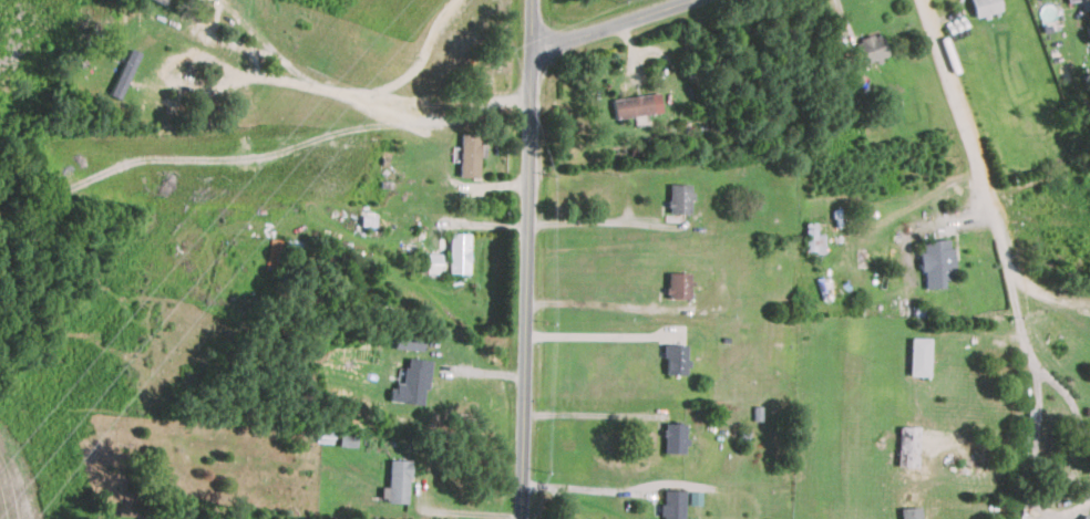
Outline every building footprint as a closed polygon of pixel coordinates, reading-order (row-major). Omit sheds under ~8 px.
[(975,18),(989,14),(989,12),(1000,9),(998,0),(971,0),(975,18)] [(882,33),(854,40),(860,62),(887,55),(882,33)] [(611,98),(615,118),(662,111),(659,91),(611,98)] [(461,176),(479,176),(481,133),(462,132),(461,176)] [(691,212),(692,183),(669,183),(668,211),(691,212)] [(469,272),(470,233),(451,232),(450,271),(469,272)] [(925,288),(944,287),(944,278),(954,277),(953,238),(924,239),(925,250),(918,251),(919,271),(924,271),(925,288)] [(442,252),(426,252),(426,272),(442,272),(442,252)] [(690,298),(690,271),(669,271),(668,297),(690,298)] [(422,350),(424,339),(397,334),(394,345),(422,350)] [(909,374),(929,375),(930,336),(911,336),(909,374)] [(688,343),(665,343),(666,373),(688,373),(688,343)] [(431,359),(407,356),(403,382),(392,381),(390,399),(422,403),(424,388),(428,390),(431,359)] [(685,453),(686,443),(687,423),(665,422),(664,451),(685,453)] [(917,466),(919,425),(901,425),(898,465),(917,466)] [(410,459),(389,459),(389,486),(382,486),(382,501),(409,501),(410,459)] [(686,489),(662,489),(662,518),(685,518),(686,489)] [(901,507),(901,518),(921,518),(921,506),(901,507)]
